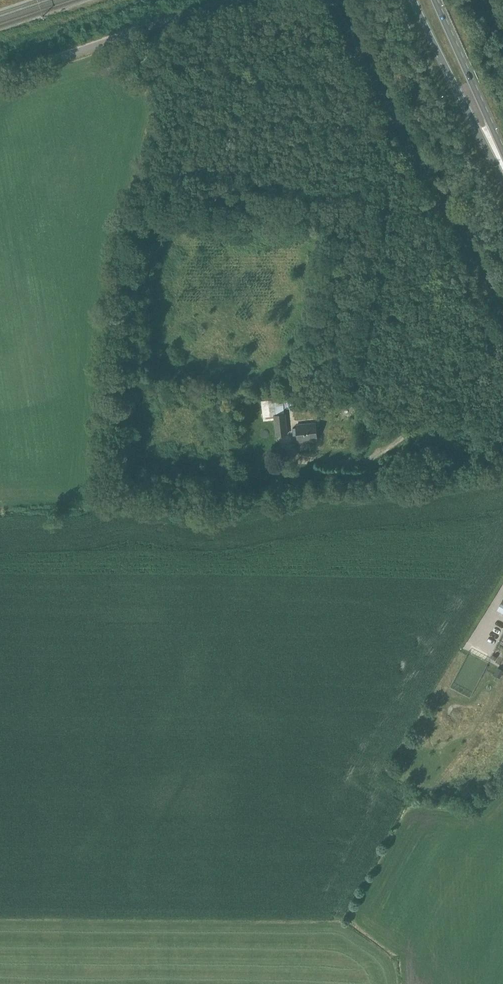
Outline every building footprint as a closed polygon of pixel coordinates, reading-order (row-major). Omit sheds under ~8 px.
[(261,425),(270,425),(269,406),(261,407),(261,425)] [(277,435),(287,434),(285,414),(275,415),(277,435)] [(292,428),(293,435),(297,434),(298,442),(317,440),(315,423),(296,425),(296,428),(292,428)] [(242,445),(242,461),(250,461),(251,445),(242,445)]
